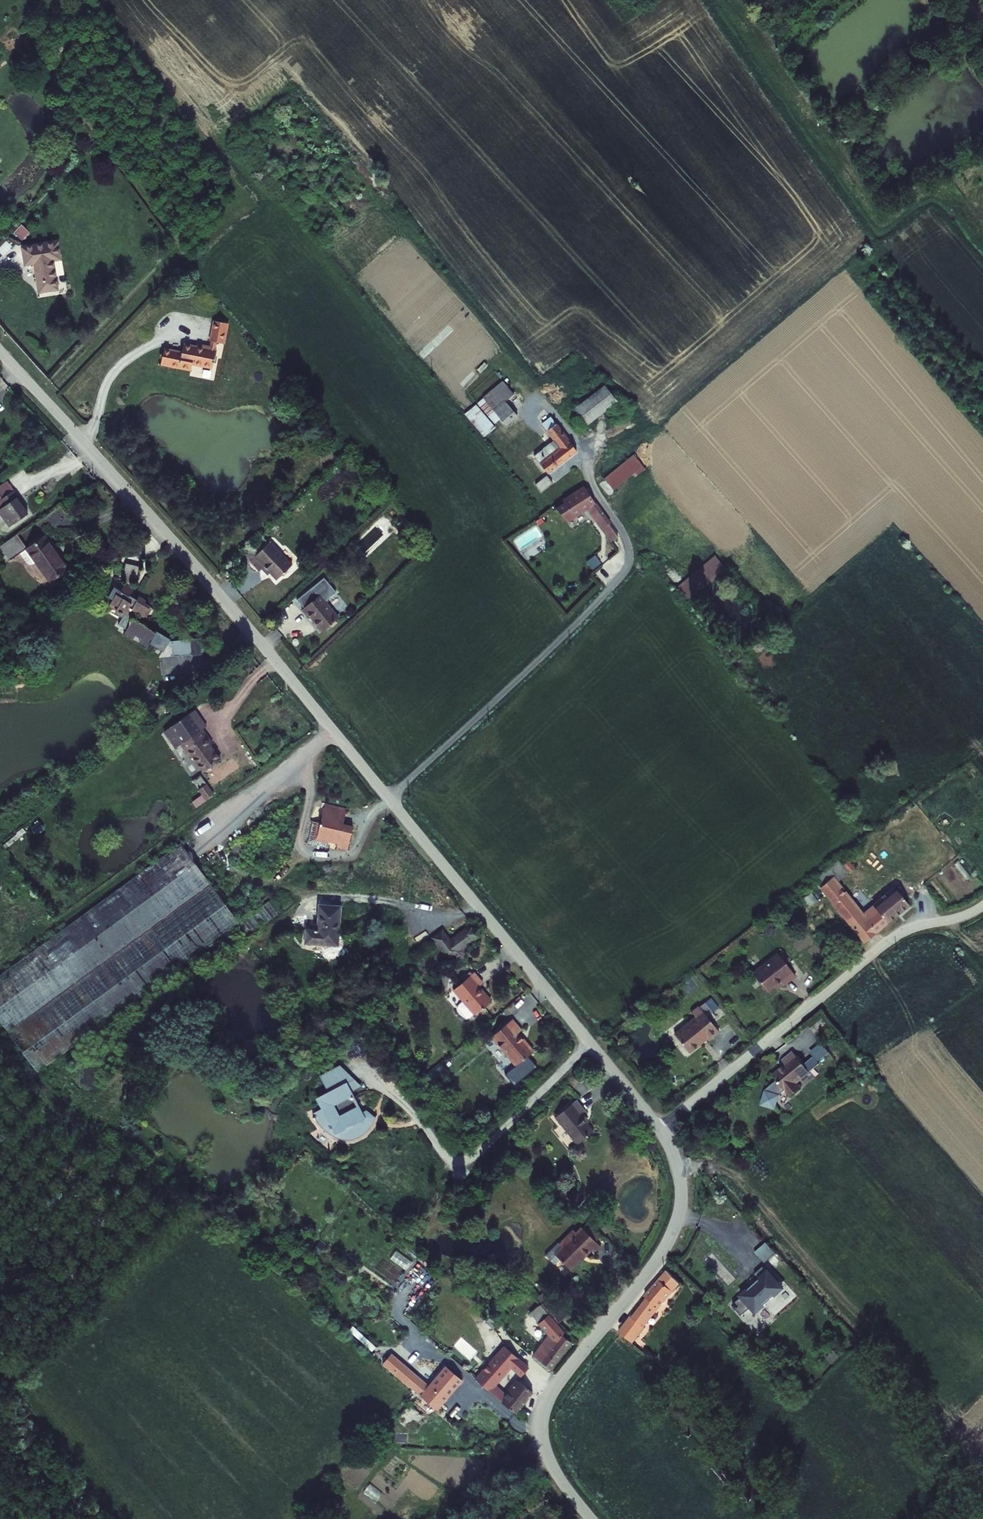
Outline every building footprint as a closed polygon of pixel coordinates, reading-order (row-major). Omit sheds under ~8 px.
[(21,224),(13,232),(22,240),(30,232),(21,224)] [(59,240),(20,245),(23,266),(33,265),(37,295),(59,292),(55,261),(62,260),(59,240)] [(6,241),(0,247),(0,253),(3,256),(12,246),(6,241)] [(212,320),(208,340),(225,344),(229,324),(212,320)] [(217,343),(199,340),(198,345),(182,342),(180,351),(163,347),(159,366),(190,372),(192,364),(212,368),(217,343)] [(501,417),(507,424),(519,415),(505,399),(513,392),(503,380),(483,397),(475,403),(464,413),(484,437),(496,427),(493,424),(501,417)] [(573,407),(586,424),(618,399),(605,382),(573,407)] [(540,461),(548,472),(579,450),(557,422),(551,415),(541,423),(546,430),(553,439),(534,453),(540,461)] [(603,478),(613,490),(635,472),(637,475),(646,468),(634,453),(603,478)] [(0,492),(0,500),(8,511),(24,500),(19,492),(24,488),(8,465),(0,471),(0,487),(3,490),(0,492)] [(534,484),(541,492),(553,483),(547,474),(534,484)] [(557,506),(568,522),(583,512),(591,515),(601,528),(610,541),(620,534),(611,522),(596,502),(583,483),(562,498),(564,501),(557,506)] [(5,528),(17,543),(32,533),(20,517),(15,521),(5,528)] [(395,524),(403,535),(413,528),(405,517),(395,524)] [(47,522),(32,533),(56,565),(71,554),(47,522)] [(249,562),(258,571),(261,568),(267,574),(269,572),(277,580),(293,564),(271,540),(267,544),(261,537),(246,551),(253,558),(249,562)] [(111,590),(109,592),(113,598),(111,600),(128,620),(130,618),(140,630),(151,621),(141,609),(139,611),(133,604),(140,598),(135,592),(137,590),(131,582),(128,584),(124,580),(129,576),(127,573),(131,570),(134,572),(142,556),(129,549),(122,561),(123,563),(123,572),(119,574),(114,568),(105,576),(109,580),(106,583),(111,590)] [(677,585),(688,599),(726,568),(715,554),(684,579),(677,585)] [(674,567),(665,574),(675,586),(677,585),(684,579),(674,567)] [(308,614),(321,631),(339,617),(326,600),(336,591),(325,577),(297,598),(303,605),(300,608),(305,616),(308,614)] [(203,770),(221,758),(201,729),(207,725),(195,709),(162,731),(174,748),(183,742),(203,770)] [(204,800),(214,793),(206,782),(196,788),(204,800)] [(317,822),(313,839),(338,845),(338,847),(348,850),(353,824),(343,822),(346,808),(325,803),(321,823),(317,822)] [(210,882),(180,841),(0,971),(0,1017),(8,1028),(210,882)] [(819,887),(863,942),(888,922),(911,904),(895,885),(872,903),(863,910),(839,880),(849,872),(838,859),(813,879),(819,887)] [(39,1071),(241,924),(210,882),(8,1028),(39,1071)] [(305,926),(304,942),(339,945),(342,904),(318,902),(316,927),(305,926)] [(431,937),(449,960),(476,939),(474,937),(480,935),(480,927),(471,925),(469,930),(466,926),(451,937),(443,927),(431,937)] [(751,972),(768,992),(775,986),(777,989),(784,983),(785,985),(796,976),(777,952),(751,972)] [(470,1019),(474,1015),(493,1000),(480,985),(484,982),(475,971),(452,990),(462,1001),(458,1004),(457,1008),(467,1019),(470,1019)] [(709,1040),(720,1032),(698,1005),(692,1010),(695,1015),(673,1032),(690,1052),(708,1039),(709,1040)] [(514,1066),(534,1050),(519,1031),(522,1029),(513,1017),(490,1036),(514,1066)] [(761,1105),(776,1109),(781,1094),(786,1089),(792,1096),(804,1087),(799,1080),(810,1071),(820,1063),(818,1060),(829,1051),(822,1042),(810,1051),(814,1056),(805,1064),(794,1050),(782,1059),(785,1063),(773,1073),(778,1079),(765,1089),(761,1105)] [(372,1125),(377,1117),(366,1108),(363,1112),(359,1103),(339,1114),(334,1104),(354,1093),(353,1091),(362,1086),(340,1064),(319,1075),(327,1090),(314,1096),(321,1108),(312,1113),(316,1119),(322,1126),(329,1133),(337,1137),(344,1139),(353,1139),(362,1135),(368,1130),(372,1125)] [(554,1130),(569,1148),(576,1143),(577,1144),(594,1130),(588,1122),(590,1120),(583,1112),(586,1110),(577,1099),(554,1117),(561,1124),(554,1130)] [(555,1252),(571,1269),(592,1249),(596,1253),(602,1247),(582,1226),(576,1232),(573,1228),(559,1241),(562,1245),(555,1252)] [(766,1242),(755,1252),(765,1262),(776,1252),(766,1242)] [(751,1308),(756,1314),(767,1305),(764,1302),(775,1293),(777,1295),(786,1287),(769,1267),(766,1270),(763,1267),(755,1274),(761,1280),(750,1290),(748,1287),(739,1295),(741,1297),(733,1304),(743,1315),(751,1308)] [(617,1330),(632,1342),(644,1327),(660,1308),(675,1290),(682,1282),(666,1270),(660,1278),(645,1295),(646,1296),(617,1330)] [(550,1369),(573,1343),(563,1334),(565,1331),(549,1313),(540,1303),(530,1313),(539,1323),(549,1334),(532,1353),(540,1359),(550,1369)] [(499,1399),(515,1412),(533,1392),(517,1378),(505,1392),(496,1385),(511,1368),(521,1377),(530,1366),(504,1344),(474,1377),(491,1391),(499,1399)] [(419,1395),(436,1409),(462,1379),(445,1365),(428,1385),(400,1361),(391,1371),(419,1395)]
